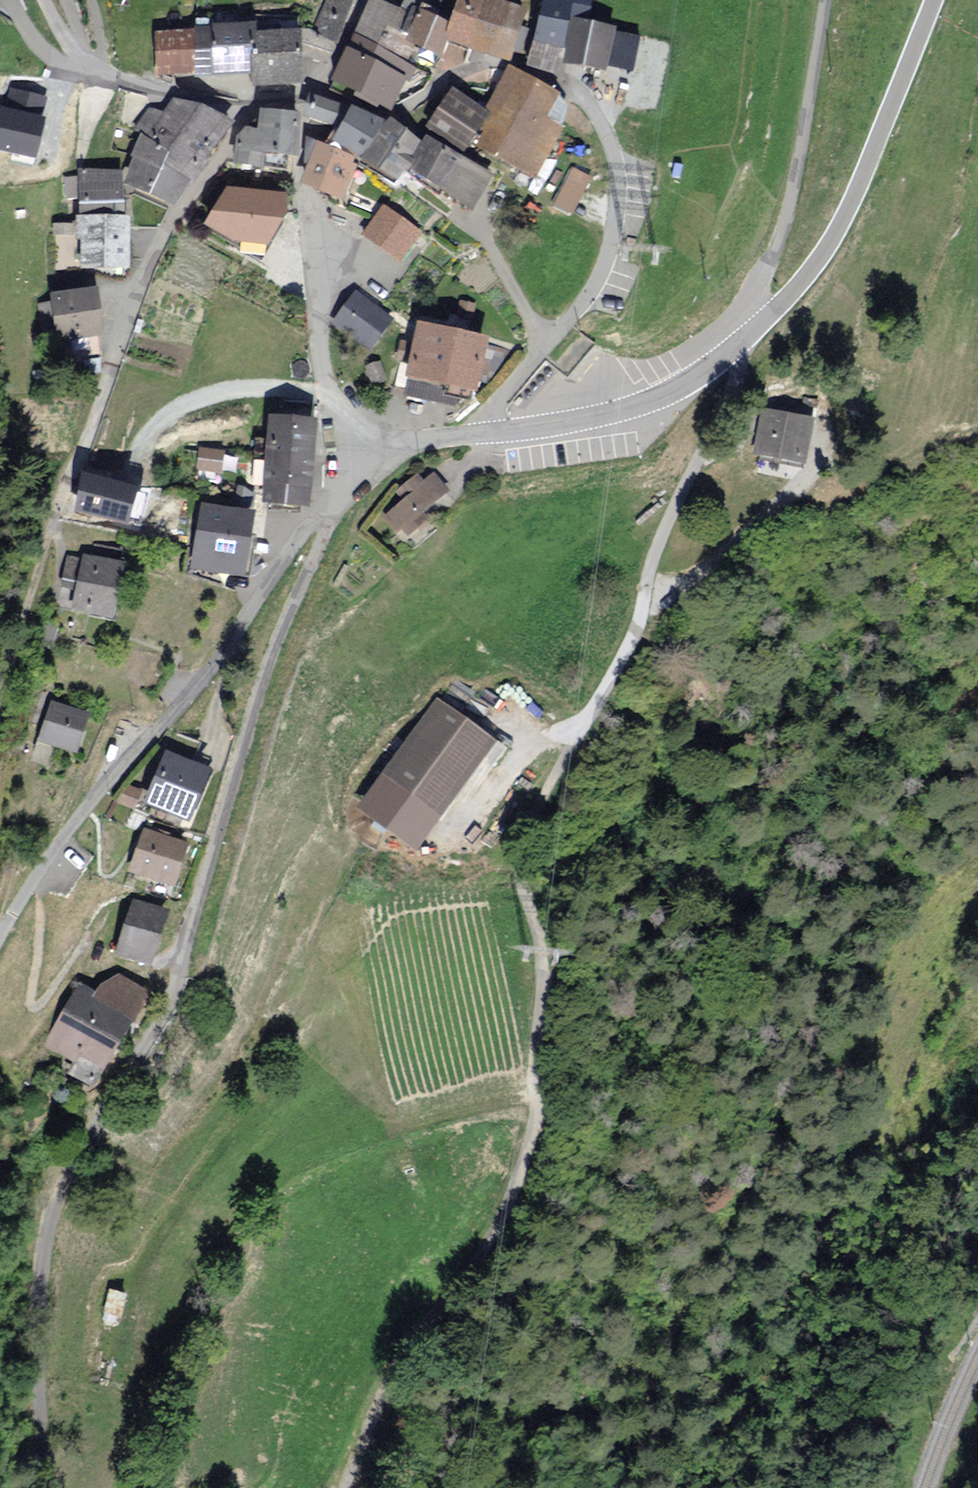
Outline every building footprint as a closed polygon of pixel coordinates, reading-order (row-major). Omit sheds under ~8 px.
[(151,34),(151,79),(191,78),(192,99),(247,102),(248,88),(302,87),(302,79),(314,80),(352,1),(349,0),(326,0),(308,34),(253,35),(252,26),(192,29),(192,33),(151,34)] [(440,43),(504,65),(521,16),(483,3),(484,0),(455,0),(445,29),(440,43)] [(537,7),(585,18),(589,0),(538,0),(537,7)] [(341,51),(328,83),(389,115),(402,81),(395,79),(414,56),(434,61),(440,43),(445,29),(413,14),(410,20),(366,1),(345,53),(341,51)] [(603,76),(612,35),(572,25),(563,67),(603,76)] [(555,98),(506,71),(482,114),(490,118),(472,149),(531,182),(560,131),(542,121),(555,98)] [(482,114),(448,92),(423,130),(462,156),(490,118),(482,114)] [(330,135),(341,109),(312,97),(301,123),(330,135)] [(225,121),(170,100),(159,114),(146,110),(131,131),(138,139),(118,186),(170,210),(188,187),(183,183),(204,160),(199,156),(225,121)] [(383,125),(349,109),(328,145),(356,162),(392,189),(402,172),(435,195),(457,162),(422,139),(417,146),(387,122),(383,125)] [(295,117),(256,114),(254,126),(233,142),(226,169),(258,173),(259,159),(293,161),(295,117)] [(356,162),(314,144),(297,185),(338,202),(356,162)] [(549,205),(570,215),(587,181),(566,170),(549,205)] [(118,186),(118,175),(76,174),(75,206),(118,207),(118,186)] [(281,197),(223,191),(196,228),(224,247),(263,248),(280,220),(281,197)] [(419,235),(381,208),(359,238),(397,266),(419,235)] [(124,276),(124,221),(72,221),(72,243),(77,244),(77,276),(124,276)] [(367,352),(392,321),(355,291),(342,307),(330,323),(334,326),(367,352)] [(95,340),(91,293),(46,297),(47,305),(35,306),(38,326),(50,334),(51,344),(95,340)] [(473,306),(457,303),(455,317),(470,320),(473,306)] [(480,342),(414,326),(401,383),(467,398),(480,342)] [(382,384),(377,366),(363,370),(367,387),(382,384)] [(810,424),(757,414),(747,463),(800,473),(810,424)] [(304,513),(312,425),(262,421),(254,509),(304,513)] [(219,453),(196,451),(193,473),(216,475),(219,453)] [(445,495),(431,477),(420,485),(414,477),(392,495),(400,505),(379,522),(398,546),(422,526),(416,519),(445,495)] [(117,486),(79,478),(71,516),(110,524),(117,486)] [(249,515),(197,506),(186,570),(239,579),(249,515)] [(107,624),(120,567),(80,558),(79,562),(65,559),(55,606),(68,609),(67,615),(107,624)] [(55,630),(40,626),(35,650),(50,653),(55,630)] [(500,751),(433,703),(379,779),(438,821),(467,780),(475,786),(500,751)] [(84,718),(48,705),(28,762),(44,767),(50,751),(70,758),(84,718)] [(206,766),(159,748),(137,808),(183,825),(206,766)] [(136,796),(123,791),(117,807),(130,812),(136,796)] [(183,847),(138,833),(124,878),(169,891),(183,847)] [(162,916),(129,905),(111,960),(143,971),(162,916)] [(63,1077),(86,1091),(145,998),(113,979),(96,988),(91,996),(77,987),(45,1037),(49,1040),(41,1051),(69,1069),(63,1077)]
